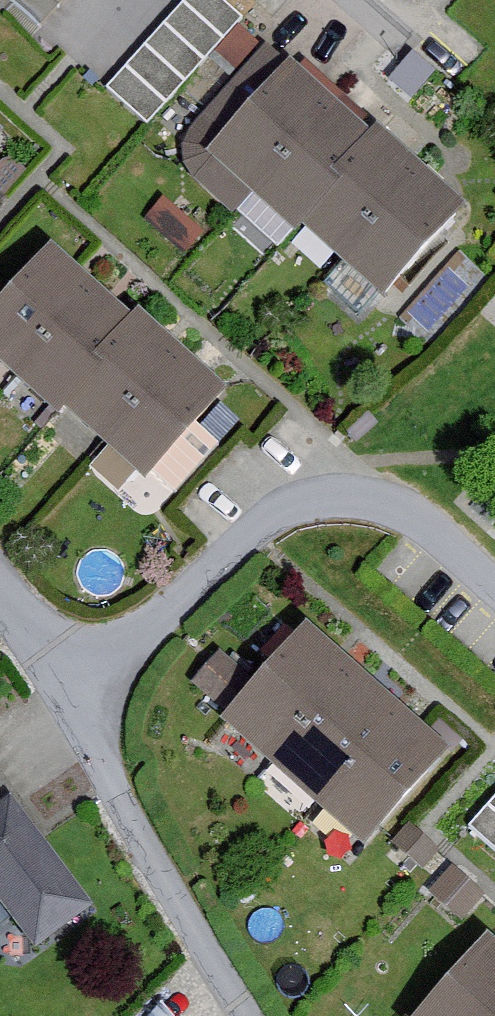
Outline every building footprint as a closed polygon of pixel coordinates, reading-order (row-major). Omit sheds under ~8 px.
[(39,37),(73,0),(0,0),(0,2),(39,37)] [(207,0),(189,0),(104,98),(147,135),(240,28),(207,0)] [(369,138),(298,69),(210,160),(298,245),(309,234),(382,304),(472,211),(382,125),(369,138)] [(17,139),(0,124),(0,158),(17,139)] [(62,252),(0,317),(0,364),(67,426),(76,417),(151,488),(236,398),(146,314),(137,323),(62,252)] [(459,754),(318,628),(228,728),(370,855),(459,754)] [(32,951),(92,907),(11,797),(0,805),(0,906),(32,951)] [(494,855),(494,803),(469,833),(494,855)] [(392,853),(419,875),(434,856),(407,835),(392,853)] [(479,902),(447,875),(427,898),(459,925),(479,902)] [(446,1015),(494,1015),(494,958),(446,1015)] [(75,1001),(63,1015),(94,1015),(75,1001)]
